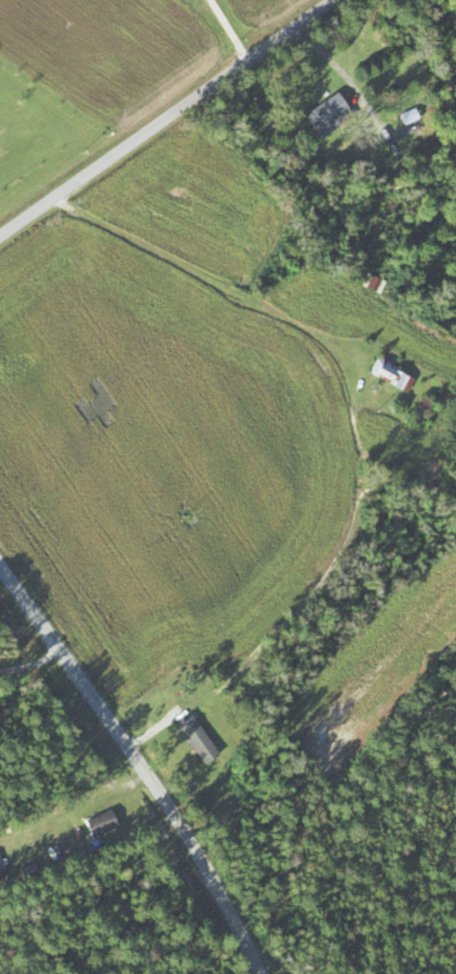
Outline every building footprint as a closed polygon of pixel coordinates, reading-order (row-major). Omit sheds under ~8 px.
[(317,138),(350,115),(334,92),(301,115),(317,138)] [(416,120),(413,109),(398,114),(401,125),(416,120)] [(371,291),(377,280),(365,274),(359,285),(371,291)] [(367,373),(405,394),(413,378),(376,358),(367,373)] [(176,722),(198,764),(214,755),(192,713),(176,722)]
